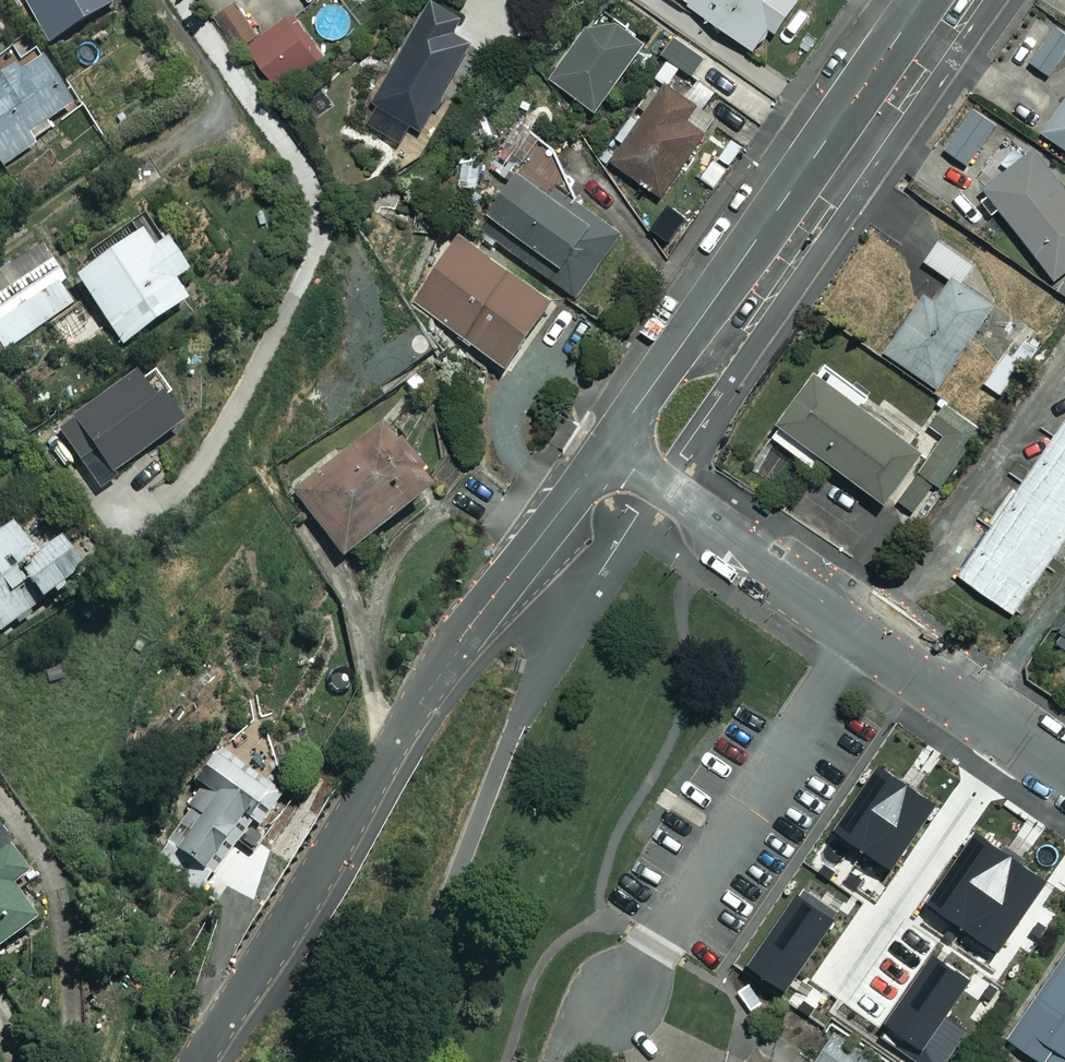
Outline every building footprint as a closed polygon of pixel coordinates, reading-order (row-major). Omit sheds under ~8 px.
[(109,0),(18,0),(46,44),(111,4),(109,0)] [(433,0),(428,0),(371,102),(421,129),(470,40),(449,29),(458,14),(433,0)] [(753,50),(769,26),(775,29),(795,0),(681,0),(753,50)] [(643,45),(600,12),(550,76),(593,110),(643,45)] [(316,59),(290,19),(249,46),(274,86),(316,59)] [(1053,27),(1030,62),(1050,75),(1064,51),(1064,34),(1053,27)] [(667,84),(667,85),(679,67),(693,77),(703,61),(665,35),(654,51),(665,58),(653,76),(667,84)] [(2,52),(0,54),(0,161),(5,167),(54,128),(49,122),(76,101),(40,55),(18,72),(2,52)] [(667,85),(667,84),(612,161),(660,195),(704,134),(685,120),(696,105),(667,85)] [(1040,131),(1064,148),(1064,95),(1040,131)] [(997,126),(973,108),(943,147),(967,165),(997,126)] [(1030,143),(980,181),(1052,278),(1064,268),(1064,190),(1030,143)] [(615,232),(512,169),(484,214),(510,230),(500,246),(578,294),(615,232)] [(150,249),(136,230),(72,277),(121,344),(184,298),(170,280),(184,271),(162,241),(150,249)] [(551,300),(458,237),(413,302),(506,366),(551,300)] [(948,279),(960,287),(973,266),(935,243),(922,264),(948,279)] [(51,259),(0,294),(0,344),(4,350),(79,300),(51,259)] [(960,287),(948,279),(935,300),(921,291),(883,353),(938,387),(989,304),(960,287)] [(998,393),(1026,350),(1010,339),(982,383),(998,393)] [(866,391),(823,360),(769,434),(812,466),(821,455),(883,501),(920,450),(857,403),(866,391)] [(154,401),(133,372),(56,429),(95,483),(179,421),(161,396),(154,401)] [(931,479),(942,487),(981,431),(944,406),(929,427),(945,438),(902,501),(912,508),(931,479)] [(429,488),(369,411),(352,425),(362,437),(292,492),(341,556),(429,488)] [(953,572),(1010,612),(1064,534),(1064,413),(953,572)] [(82,572),(56,535),(34,551),(10,517),(0,524),(0,629),(82,572)] [(1052,639),(1064,648),(1064,619),(1052,639)] [(284,796),(216,745),(192,777),(204,786),(166,838),(172,842),(157,863),(194,891),(220,856),(233,865),(284,796)] [(924,836),(860,788),(818,845),(858,874),(850,884),(875,903),(924,836)] [(1020,883),(955,838),(902,915),(929,934),(921,946),(936,957),(925,974),(946,988),(959,969),(981,983),(1006,947),(986,933),(1020,883)] [(5,844),(0,848),(0,946),(32,924),(8,889),(27,875),(5,844)] [(882,930),(852,909),(816,962),(845,982),(882,930)] [(1016,1026),(1047,1048),(1050,1044),(1064,1055),(1064,957),(1016,1026)] [(931,1011),(899,1058),(905,1061),(951,1061),(961,1048),(945,1038),(953,1026),(931,1011)] [(834,1028),(812,1061),(887,1061),(834,1028)] [(1052,1052),(1046,1061),(1064,1061),(1064,1060),(1052,1052)]
